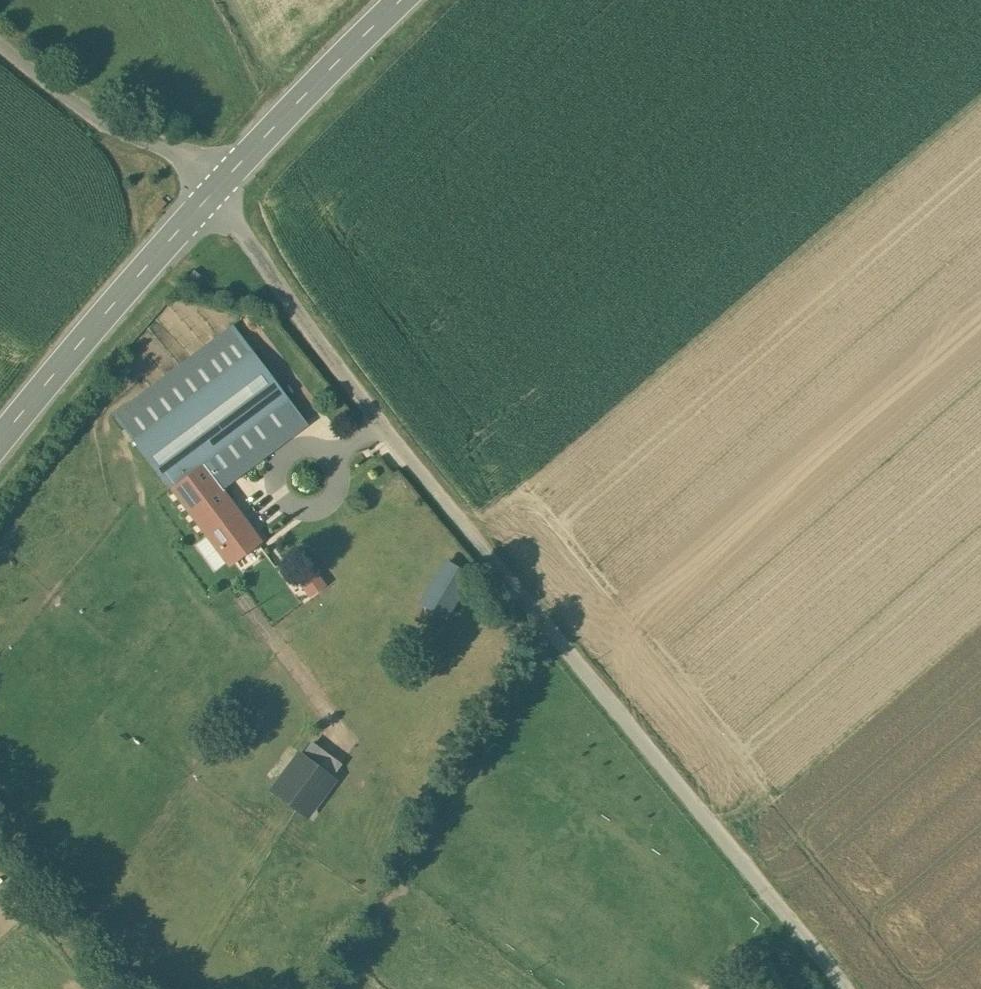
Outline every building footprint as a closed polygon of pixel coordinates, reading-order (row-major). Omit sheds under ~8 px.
[(232,327),(116,415),(170,487),(172,485),(228,561),(229,562),(230,562),(230,561),(258,540),(257,539),(218,487),(304,423),(232,327)] [(447,557),(420,602),(448,618),(474,573),(447,557)] [(313,567),(296,580),(310,598),(326,586),(313,567)] [(338,779),(298,750),(269,789),(296,810),(308,819),(338,779)]
